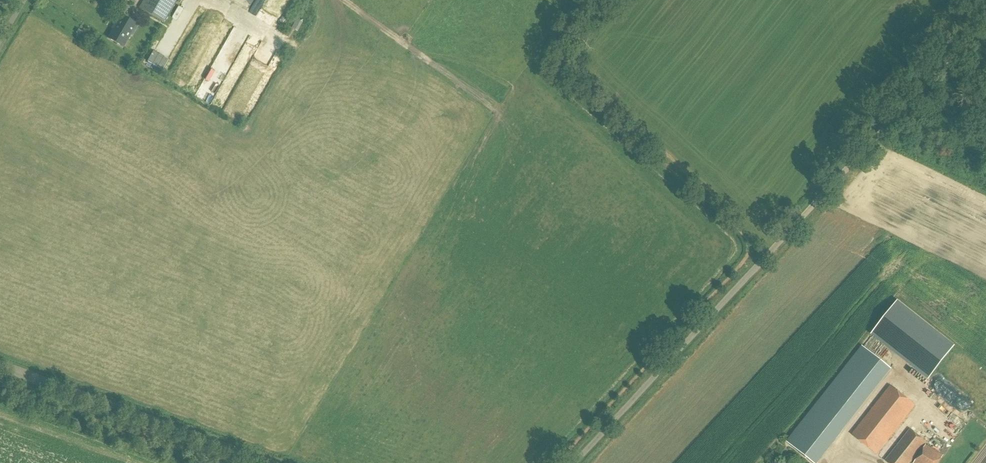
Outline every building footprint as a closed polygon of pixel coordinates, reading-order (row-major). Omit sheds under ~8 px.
[(177,0),(144,0),(140,8),(163,22),(177,0)] [(131,36),(137,25),(120,15),(114,26),(115,27),(108,39),(123,47),(130,35),(131,36)] [(175,57),(182,41),(169,35),(162,51),(175,57)] [(953,347),(897,302),(872,334),(929,378),(953,347)] [(839,435),(891,369),(862,346),(810,411),(786,441),(813,462),(817,462),(839,435)] [(876,454),(915,406),(890,386),(851,434),(876,454)] [(926,443),(910,429),(884,460),(888,462),(910,462),(926,443)] [(943,455),(926,445),(913,462),(938,462),(943,455)]
